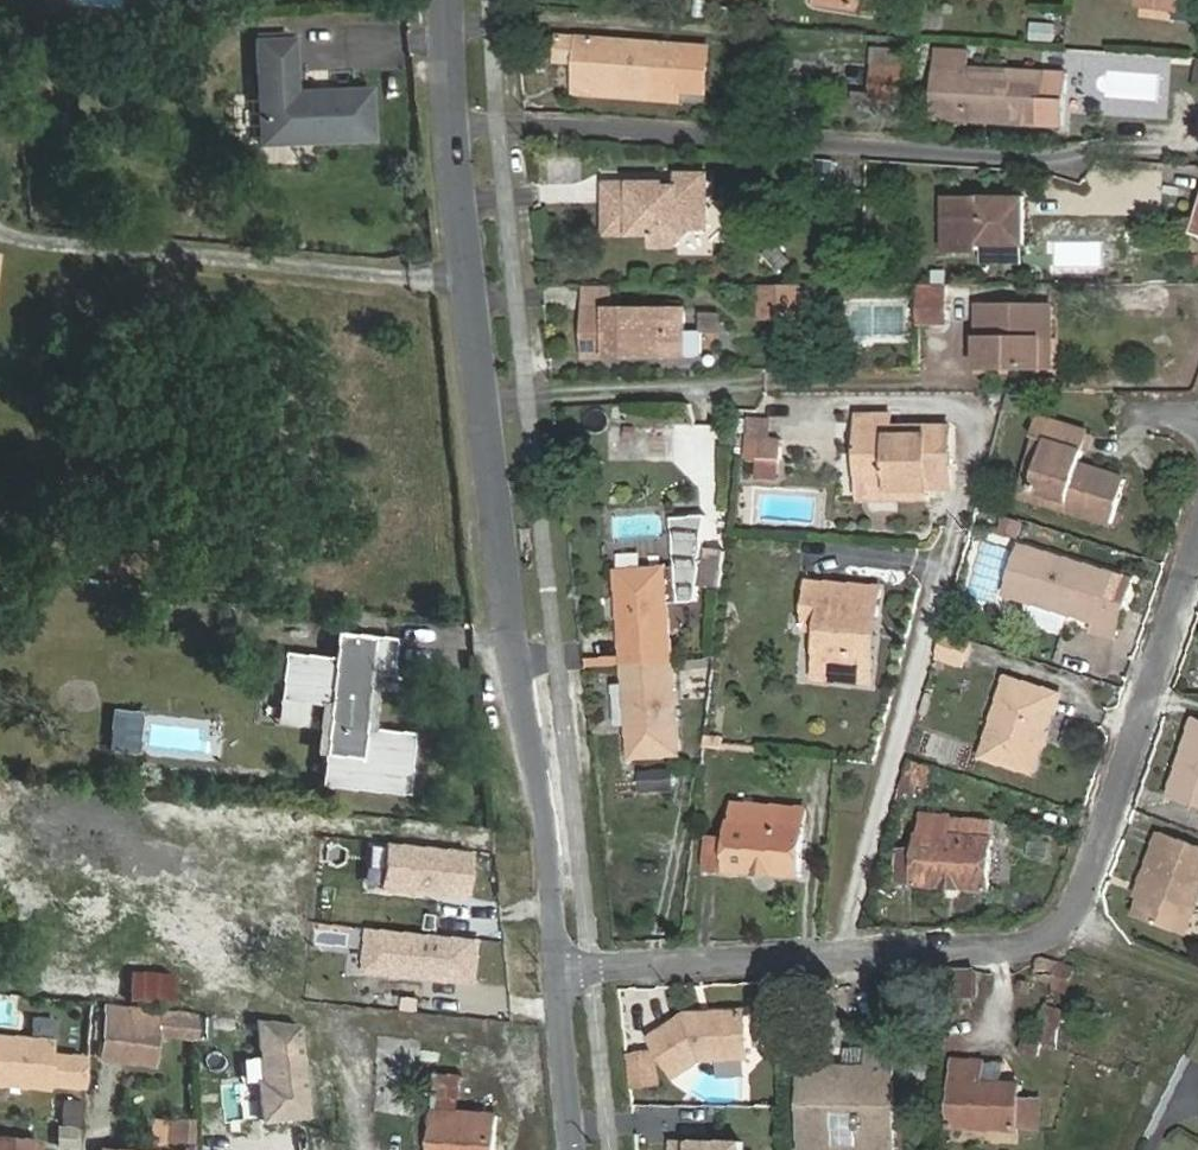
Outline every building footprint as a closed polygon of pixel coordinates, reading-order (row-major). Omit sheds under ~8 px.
[(838,4),(880,12),(882,0),(839,0),(838,4)] [(1176,0),(1131,0),(1130,5),(1174,12),(1176,0)] [(1174,12),(1172,25),(1197,28),(1197,20),(1197,0),(1176,0),(1174,12)] [(1049,41),(1050,24),(1028,22),(1027,40),(1049,41)] [(588,60),(590,35),(571,33),(569,58),(588,60)] [(662,89),(685,91),(688,41),(590,35),(588,60),(586,86),(662,91),(662,89)] [(294,70),(293,38),(258,40),(259,72),(294,70)] [(880,99),(919,102),(921,69),(883,66),(880,99)] [(1049,100),(1051,75),(947,67),(943,117),(1004,122),(1004,116),(1071,121),(1073,101),(1049,100)] [(295,91),(294,70),(259,72),(260,93),(295,91)] [(1074,76),(1051,75),(1049,100),(1073,101),(1074,76)] [(684,101),(685,91),(662,89),(662,91),(586,86),(586,93),(684,101)] [(295,91),(260,93),(262,141),(372,136),(370,87),(295,91)] [(1004,116),(1004,122),(1071,127),(1071,121),(1004,116)] [(652,176),(594,172),(590,224),(638,227),(637,239),(662,240),(683,226),(693,226),(695,202),(688,201),(689,183),(697,184),(698,171),(668,168),(666,182),(652,181),(652,176)] [(953,247),(983,247),(983,241),(1029,241),(1029,195),(984,195),(984,201),(953,201),(953,247)] [(769,242),(757,258),(777,273),(789,257),(769,242)] [(1097,269),(1098,252),(1068,249),(1067,266),(1097,269)] [(799,319),(799,285),(759,285),(759,319),(799,319)] [(951,322),(950,285),(922,285),(924,322),(951,322)] [(1045,333),(1057,333),(1056,301),(983,303),(984,365),(1046,364),(1045,333)] [(667,334),(681,334),(681,310),(582,310),(582,358),(615,357),(615,352),(627,352),(627,358),(668,358),(667,334)] [(1058,363),(1057,333),(1045,333),(1046,364),(1058,363)] [(681,357),(681,334),(667,334),(668,358),(681,357)] [(882,487),(918,485),(949,484),(948,424),(923,425),(924,432),(889,434),(888,411),(857,412),(858,495),(882,494),(882,487)] [(1065,491),(1062,502),(1111,515),(1123,472),(1079,459),(1087,427),(1034,412),(1029,431),(1042,435),(1029,481),(1065,491)] [(1014,487),(1062,502),(1065,491),(1029,481),(1042,435),(1029,431),(1014,487)] [(756,456),(756,436),(742,436),(742,456),(756,456)] [(777,436),(756,436),(756,456),(777,457),(777,436)] [(777,457),(756,456),(742,456),(741,473),(776,474),(777,457)] [(918,494),(918,485),(882,487),(882,494),(918,494)] [(673,606),(690,605),(700,521),(667,523),(670,574),(673,606)] [(1134,568),(1021,539),(1007,591),(1011,592),(1007,607),(1011,614),(1040,622),(1047,618),(1051,603),(1078,611),(1076,619),(1118,630),(1134,568)] [(673,606),(670,574),(658,575),(661,607),(673,606)] [(611,579),(620,690),(623,732),(626,768),(672,765),(661,607),(658,575),(611,579)] [(867,624),(877,625),(879,596),(804,591),(803,638),(819,639),(817,688),(865,690),(867,624)] [(874,690),(877,625),(867,624),(865,690),(874,690)] [(341,660),(344,634),(335,633),(332,659),(341,660)] [(319,787),(406,796),(412,734),(363,729),(369,675),(391,677),(395,640),(344,634),(341,660),(332,659),(283,654),(278,701),(327,706),(319,787)] [(1053,684),(1003,670),(981,749),(1031,763),(1053,684)] [(623,732),(620,690),(606,691),(611,733),(623,732)] [(141,711),(112,709),(109,749),(138,751),(141,711)] [(1195,711),(1183,750),(1192,753),(1190,761),(1180,758),(1169,794),(1197,804),(1197,712),(1195,711)] [(1192,753),(1183,750),(1180,758),(1190,761),(1192,753)] [(918,787),(925,759),(912,755),(902,752),(894,782),(918,787)] [(663,780),(633,782),(634,802),(665,800),(663,780)] [(801,803),(760,801),(734,800),(732,820),(729,820),(727,839),(710,837),(708,869),(799,875),(801,824),(801,803)] [(990,887),(994,816),(925,812),(923,830),(918,831),(917,849),(899,849),(897,881),(990,887)] [(1197,893),(1197,842),(1158,828),(1152,846),(1158,848),(1134,914),(1184,932),(1197,893)] [(381,889),(465,897),(469,850),(385,842),(381,889)] [(481,939),(369,928),(365,972),(476,983),(481,939)] [(1064,990),(1073,966),(1039,955),(1031,979),(1064,990)] [(975,991),(975,963),(949,965),(949,992),(975,991)] [(176,974),(133,970),(129,999),(173,1004),(176,974)] [(1033,1037),(1026,1034),(1022,1045),(1038,1051),(1057,1004),(1048,1000),(1033,1037)] [(157,1038),(159,1010),(104,1004),(99,1060),(154,1067),(157,1038)] [(681,1008),(646,1037),(675,1071),(698,1052),(744,1052),(744,1007),(681,1008)] [(197,1041),(197,1012),(159,1009),(159,1010),(157,1038),(197,1041)] [(314,1113),(305,1021),(261,1017),(268,1079),(262,1080),(266,1118),(314,1113)] [(48,1089),(48,1086),(84,1088),(86,1059),(50,1056),(51,1042),(0,1038),(0,1086),(48,1089)] [(895,1089),(896,1059),(896,1047),(871,1047),(871,1066),(845,1066),(845,1078),(833,1078),(833,1071),(802,1070),(803,1149),(833,1149),(833,1104),(860,1104),(860,1144),(895,1144),(895,1089)] [(871,1047),(846,1047),(845,1066),(871,1066),(871,1047)] [(656,1085),(653,1054),(627,1056),(630,1088),(656,1085)] [(896,1059),(895,1089),(931,1090),(931,1059),(896,1059)] [(1000,1061),(980,1062),(980,1083),(1001,1083),(1000,1061)] [(980,1083),(980,1062),(951,1062),(951,1127),(1037,1126),(1036,1097),(1016,1097),(1015,1082),(1001,1083),(980,1083)] [(438,1075),(437,1110),(459,1111),(461,1076),(438,1075)] [(498,1114),(459,1111),(437,1110),(435,1149),(497,1149),(498,1114)] [(166,1140),(189,1140),(189,1119),(167,1119),(166,1140)] [(61,1130),(59,1147),(77,1149),(79,1131),(61,1130)] [(38,1142),(0,1139),(0,1149),(37,1149),(38,1142)] [(742,1141),(672,1141),(672,1149),(742,1149),(742,1141)]
